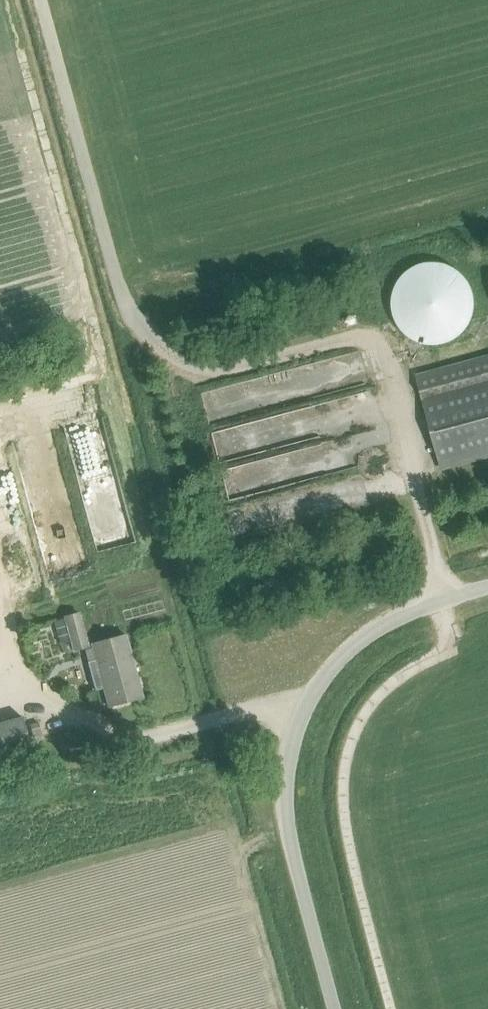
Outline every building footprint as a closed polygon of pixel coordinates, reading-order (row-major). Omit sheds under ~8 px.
[(397,326),(401,332),(406,337),(411,341),(417,344),(424,346),(431,347),(439,346),(445,345),(452,342),(458,338),(463,333),(467,327),(471,321),(471,320),(473,313),(473,305),(473,298),(471,291),(468,285),(464,279),(458,274),(453,270),(446,267),(439,265),(432,265),(425,265),(418,267),(411,270),(406,274),(401,279),(396,285),(393,292),(392,299),(391,306),(392,313),(394,320),(397,326)] [(487,458),(487,356),(416,376),(442,470),(487,458)] [(230,377),(190,385),(197,422),(199,422),(207,460),(208,460),(215,492),(260,482),(254,453),(312,441),(310,432),(279,438),(273,407),(236,415),(233,404),(274,396),(268,369),(230,377)] [(332,371),(317,376),(320,386),(335,382),(332,371)] [(84,465),(107,463),(103,427),(81,429),(84,465)] [(67,462),(82,458),(76,433),(61,436),(67,462)] [(288,518),(360,498),(352,470),(280,490),(288,518)] [(130,528),(46,548),(52,576),(137,556),(130,528)] [(77,649),(87,647),(78,614),(68,616),(77,649)] [(107,707),(142,698),(125,636),(91,645),(95,661),(87,663),(95,691),(103,689),(107,707)] [(0,723),(0,765),(32,757),(21,717),(0,723)]
